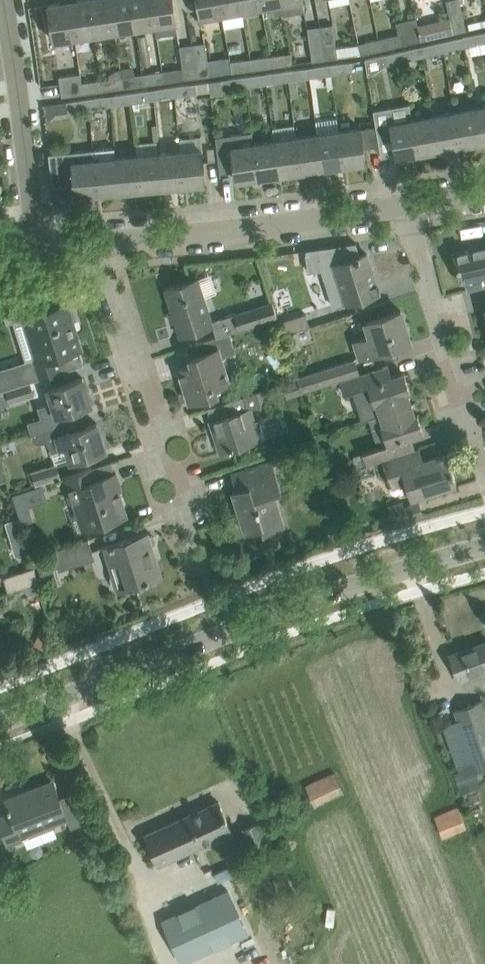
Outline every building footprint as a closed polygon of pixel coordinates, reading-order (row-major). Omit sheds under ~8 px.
[(75,38),(95,34),(89,0),(74,0),(69,1),(75,38)] [(95,34),(115,31),(110,0),(89,0),(95,34)] [(115,31),(135,28),(131,0),(110,0),(115,31)] [(135,28),(155,25),(151,0),(131,0),(135,28)] [(176,22),(173,0),(151,0),(155,25),(157,35),(178,32),(176,22)] [(201,18),(222,14),(219,0),(198,0),(201,18)] [(242,10),(240,0),(219,0),(222,14),(242,10)] [(242,10),(262,6),(260,0),(240,0),(242,10)] [(284,15),(281,0),(260,0),(262,6),(273,4),(275,14),(283,13),(283,15),(284,15)] [(284,15),(305,11),(303,0),(281,0),(284,15)] [(454,33),(466,30),(459,0),(450,0),(447,1),(449,13),(454,33)] [(75,38),(69,1),(48,4),(54,41),(75,38)] [(437,19),(417,24),(418,30),(421,40),(454,33),(449,13),(437,16),(437,19)] [(321,25),(326,59),(337,57),(333,24),(321,25)] [(308,27),(312,61),(326,59),(321,25),(308,27)] [(421,40),(418,30),(398,34),(401,45),(421,40)] [(484,42),(484,38),(484,32),(467,36),(470,46),(484,42)] [(151,64),(147,34),(138,36),(143,65),(151,64)] [(381,50),(394,46),(392,36),(378,39),(381,50)] [(450,50),(460,48),(458,38),(448,41),(450,50)] [(368,52),(381,50),(378,39),(366,41),(368,52)] [(205,42),(192,44),(197,77),(210,75),(205,42)] [(429,55),(439,53),(436,43),(426,45),(429,55)] [(183,67),(162,71),(164,82),(197,77),(192,44),(180,46),(183,67)] [(402,62),(418,58),(416,48),(400,52),(402,62)] [(378,57),(365,59),(368,75),(370,75),(386,65),(402,62),(400,52),(384,55),(378,57)] [(273,66),(287,64),(285,54),(271,56),(273,66)] [(259,68),(273,66),(271,56),(257,58),(259,68)] [(231,72),(247,70),(245,59),(230,61),(231,72)] [(329,64),(331,75),(353,72),(352,61),(329,64)] [(315,77),(331,75),(329,64),(314,67),(315,77)] [(297,80),(303,79),(302,68),(286,71),(288,81),(297,80)] [(164,82),(162,71),(142,73),(144,85),(164,82)] [(272,83),(288,81),(286,71),(271,73),(272,83)] [(83,93),(82,82),(80,74),(59,77),(62,96),(83,93)] [(124,87),(136,86),(135,75),(122,76),(124,87)] [(245,87),(261,85),(259,75),(244,77),(245,87)] [(122,76),(102,79),(104,90),(124,87),(122,76)] [(229,89),(245,87),(244,77),(228,79),(229,89)] [(82,82),(83,93),(104,90),(102,79),(82,82)] [(192,89),(191,84),(174,87),(175,96),(192,94),(192,89)] [(159,98),(175,96),(174,87),(158,89),(159,98)] [(139,101),(148,100),(147,91),(131,93),(133,102),(134,109),(140,108),(139,101)] [(117,104),(133,102),(131,93),(115,95),(117,104)] [(90,108),(106,106),(105,97),(89,99),(90,108)] [(73,111),(90,108),(89,99),(72,101),(73,111)] [(476,108),(482,141),(484,141),(484,106),(476,108)] [(454,112),(461,145),(482,141),(476,108),(454,112)] [(433,115),(439,149),(461,145),(454,112),(433,115)] [(412,119),(418,153),(439,149),(433,115),(412,119)] [(390,123),(393,137),(396,157),(418,153),(412,119),(390,123)] [(339,131),(343,164),(365,161),(363,142),(360,128),(339,131)] [(252,131),(229,134),(236,180),(258,177),(253,143),(252,131)] [(339,131),(317,134),(322,167),(343,164),(339,131)] [(317,134),(296,137),(301,171),(322,167),(317,134)] [(296,137),(275,140),(279,174),(301,171),(296,137)] [(253,143),(258,177),(279,174),(275,140),(253,143)] [(97,193),(94,159),(93,149),(50,153),(52,184),(53,186),(74,184),(75,195),(97,193)] [(180,152),(183,185),(205,183),(202,150),(180,152)] [(158,154),(161,187),(183,185),(180,152),(158,154)] [(161,187),(158,154),(137,155),(140,189),(161,187)] [(137,155),(115,157),(119,191),(140,189),(137,155)] [(94,159),(97,193),(119,191),(115,157),(94,159)] [(454,253),(461,280),(464,279),(467,291),(484,287),(484,241),(480,242),(481,246),(454,253)] [(356,242),(305,250),(309,271),(322,269),(334,307),(379,292),(378,289),(377,289),(375,284),(376,283),(367,253),(359,256),(355,244),(356,244),(356,242)] [(198,278),(165,289),(181,335),(213,325),(198,278)] [(273,301),(235,313),(239,328),(277,316),(273,301)] [(0,369),(0,391),(5,389),(30,381),(37,379),(44,377),(63,371),(84,364),(79,349),(82,348),(76,330),(74,331),(66,307),(69,306),(67,302),(48,309),(26,315),(24,316),(24,317),(30,315),(36,334),(39,343),(43,355),(0,369)] [(360,357),(392,347),(411,341),(401,310),(366,322),(370,337),(355,342),(360,357)] [(283,334),(310,326),(306,312),(279,321),(283,334)] [(220,350),(233,345),(229,332),(214,337),(204,341),(207,352),(190,357),(190,358),(194,357),(195,363),(178,369),(189,401),(208,395),(219,392),(216,385),(230,380),(222,357),(220,350)] [(354,359),(316,371),(298,377),(302,392),(321,386),(359,374),(354,359)] [(361,421),(381,414),(412,404),(408,392),(410,391),(404,372),(392,376),(388,365),(340,381),(344,393),(351,390),(361,421)] [(40,417),(27,421),(31,433),(75,420),(72,410),(80,407),(91,404),(83,377),(64,383),(48,388),(52,402),(37,407),(40,417)] [(30,381),(5,389),(9,402),(24,398),(34,394),(30,381)] [(260,403),(266,401),(263,390),(246,395),(236,398),(229,401),(229,402),(233,413),(210,421),(210,422),(214,420),(218,431),(215,432),(221,451),(220,451),(220,452),(239,446),(260,439),(265,438),(259,419),(254,421),(250,409),(261,405),(260,403)] [(383,458),(383,459),(415,449),(411,437),(424,433),(418,414),(415,415),(412,404),(381,414),(384,425),(382,426),(387,443),(363,451),(367,463),(383,458)] [(97,423),(78,429),(75,420),(31,433),(33,440),(39,443),(48,440),(52,452),(67,447),(71,461),(87,456),(106,450),(97,423)] [(447,453),(424,461),(420,448),(415,450),(415,449),(383,459),(385,466),(391,485),(393,484),(405,481),(411,496),(456,482),(447,453)] [(274,492),(281,490),(272,460),(231,473),(236,489),(232,490),(235,499),(246,532),(261,528),(263,533),(285,526),(281,515),(274,492)] [(36,485),(61,477),(56,463),(32,471),(36,485)] [(116,472),(96,478),(93,467),(74,473),(64,476),(71,500),(72,499),(76,512),(70,514),(74,529),(81,526),(81,528),(90,526),(107,521),(126,515),(119,490),(121,489),(116,473),(116,472)] [(48,500),(43,484),(13,494),(22,523),(34,519),(29,506),(48,500)] [(423,514),(419,501),(405,506),(390,510),(394,523),(423,514)] [(19,518),(5,522),(10,538),(23,534),(19,518)] [(152,535),(150,535),(149,532),(104,546),(111,570),(110,574),(110,577),(110,581),(112,584),(114,587),(117,589),(117,590),(148,580),(149,582),(151,583),(153,583),(155,582),(156,581),(157,579),(157,577),(163,576),(162,574),(160,574),(152,549),(154,549),(153,544),(154,543),(155,541),(155,539),(155,537),(153,536),(152,535)] [(95,559),(94,554),(89,538),(52,550),(59,570),(95,559)] [(50,559),(37,563),(40,575),(53,572),(50,559)] [(24,586),(38,582),(33,566),(2,576),(7,592),(24,586)] [(27,595),(41,591),(38,582),(24,586),(27,595)] [(450,655),(460,682),(484,673),(484,670),(484,667),(484,642),(450,655)] [(483,699),(454,709),(463,734),(470,755),(484,750),(484,706),(483,699)] [(335,771),(305,785),(315,806),(344,792),(335,771)] [(0,818),(0,823),(8,844),(55,825),(53,822),(67,817),(63,807),(55,787),(29,797),(27,791),(6,799),(8,806),(9,810),(10,809),(11,813),(0,818)] [(233,831),(227,819),(219,801),(145,834),(159,865),(233,831)] [(458,806),(434,815),(443,837),(467,828),(458,806)] [(258,822),(242,829),(251,849),(267,842),(258,822)] [(228,889),(162,919),(182,963),(248,933),(228,889)]
